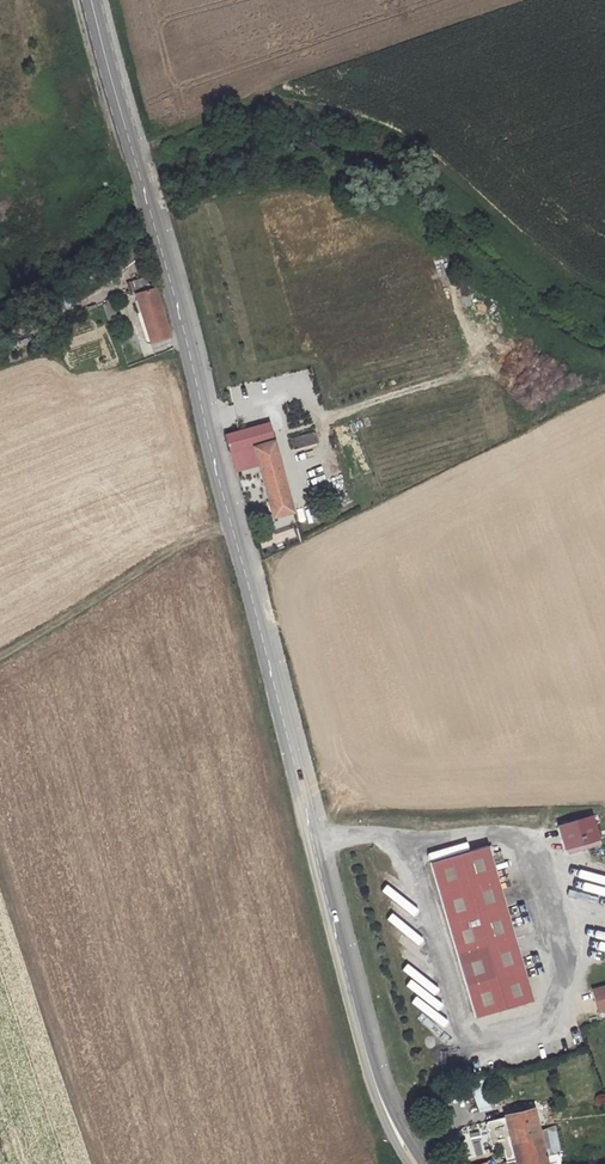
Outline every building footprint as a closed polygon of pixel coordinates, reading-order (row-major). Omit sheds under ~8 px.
[(132,252),(137,261),(147,256),(143,246),(132,252)] [(132,252),(120,259),(125,268),(137,261),(132,252)] [(129,286),(132,294),(141,293),(151,340),(166,337),(155,290),(149,291),(148,283),(129,286)] [(261,441),(281,435),(276,419),(255,425),(261,441)] [(268,470),(261,441),(255,425),(232,432),(231,434),(243,477),(268,470)] [(322,429),(299,436),(303,447),(326,440),(322,429)] [(281,510),(300,504),(281,435),(261,441),(268,470),(281,510)] [(600,844),(592,817),(558,827),(566,854),(600,844)] [(491,844),(433,860),(477,1015),(534,1000),(491,844)] [(520,897),(540,889),(538,884),(518,891),(520,897)] [(592,905),(591,914),(604,917),(604,908),(592,905)] [(599,928),(596,936),(604,939),(604,929),(599,928)] [(418,995),(412,1003),(445,1028),(450,1020),(440,1012),(446,1004),(412,978),(406,986),(418,995)] [(594,986),(600,1008),(604,1006),(604,983),(594,986)] [(493,1074),(470,1080),(479,1111),(501,1105),(493,1074)] [(502,1155),(517,1151),(519,1159),(504,1163),(549,1163),(536,1112),(535,1107),(508,1113),(484,1119),(493,1156),(502,1155)] [(502,1155),(504,1163),(519,1159),(517,1151),(502,1155)]
